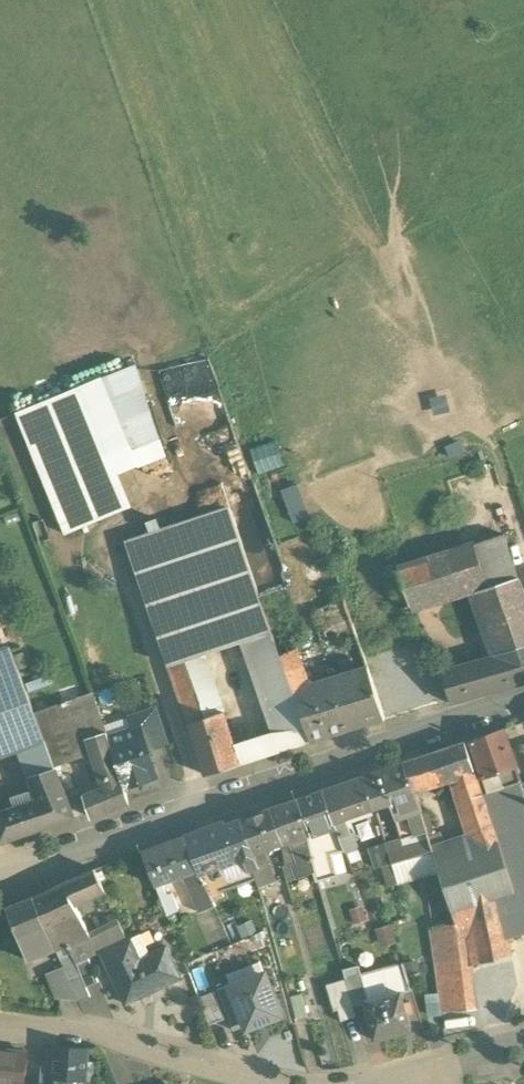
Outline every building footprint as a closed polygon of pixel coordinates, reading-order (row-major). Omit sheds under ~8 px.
[(101,381),(135,464),(164,453),(137,366),(101,381)] [(93,384),(17,415),(66,535),(116,515),(128,510),(113,473),(135,464),(101,381),(93,384)] [(204,654),(215,651),(231,645),(251,639),(271,632),(270,630),(229,507),(128,540),(170,666),(204,654)] [(504,535),(475,544),(487,581),(473,586),(475,592),(517,578),(504,535)] [(475,544),(399,569),(411,606),(473,586),(487,581),(475,544)] [(475,592),(495,655),(523,646),(523,598),(517,578),(475,592)] [(329,640),(356,634),(347,600),(320,607),(329,640)] [(312,685),(310,681),(308,682),(296,649),(311,644),(301,617),(286,624),(270,630),(271,632),(283,664),(284,663),(290,680),(312,742),(330,736),(312,685)] [(271,632),(251,639),(267,687),(290,680),(284,663),(283,664),(271,632)] [(442,672),(451,702),(522,682),(523,681),(523,646),(495,655),(442,672)] [(9,647),(0,650),(0,752),(19,745),(30,777),(57,770),(56,766),(46,741),(45,742),(34,712),(9,647)] [(204,654),(170,666),(180,699),(215,687),(204,654)] [(367,667),(328,680),(345,731),(345,732),(384,720),(367,667)] [(290,680),(267,687),(282,732),(264,738),(269,756),(312,742),(290,680)] [(328,680),(312,685),(330,736),(345,731),(328,680)] [(79,697),(74,684),(58,690),(62,703),(34,712),(45,742),(46,741),(56,766),(92,754),(96,764),(114,757),(108,738),(106,733),(92,693),(79,697)] [(215,687),(180,699),(194,739),(228,728),(215,687)] [(156,707),(128,716),(132,730),(138,727),(147,751),(168,744),(156,707)] [(147,751),(138,727),(132,730),(108,738),(114,757),(124,788),(155,778),(147,751)] [(228,728),(194,739),(206,776),(269,756),(264,738),(235,748),(228,728)] [(503,729),(470,741),(488,794),(521,784),(503,729)] [(464,742),(404,762),(405,765),(413,789),(452,776),(474,769),(464,742)] [(114,757),(96,764),(104,790),(84,799),(89,818),(128,802),(124,788),(114,757)] [(405,765),(366,778),(377,809),(391,804),(397,821),(412,816),(416,828),(412,829),(420,855),(415,856),(392,863),(398,885),(439,872),(429,840),(413,789),(405,765)] [(451,858),(447,848),(440,835),(429,840),(439,872),(449,902),(455,926),(459,941),(474,937),(480,965),(510,957),(506,941),(523,936),(523,795),(521,784),(488,794),(483,795),(474,769),(452,776),(477,850),(451,858)] [(57,770),(30,777),(35,789),(39,801),(48,827),(76,818),(57,770)] [(366,778),(323,792),(336,827),(345,852),(356,849),(347,819),(377,809),(366,778)] [(0,800),(0,813),(39,801),(35,789),(0,800)] [(323,792),(297,800),(309,837),(305,838),(310,859),(322,856),(316,834),(336,827),(323,792)] [(309,837),(297,800),(271,808),(283,845),(291,843),(298,863),(293,865),(298,879),(314,874),(310,859),(305,838),(309,837)] [(0,813),(0,843),(48,827),(39,801),(0,813)] [(271,808),(241,818),(241,820),(252,855),(260,852),(281,846),(283,845),(271,808)] [(224,824),(184,838),(199,871),(212,900),(220,897),(217,890),(255,877),(253,869),(250,859),(253,858),(252,855),(241,820),(225,826),(224,824)] [(336,827),(316,834),(322,856),(329,854),(330,856),(345,852),(336,827)] [(184,838),(143,853),(160,898),(166,896),(161,884),(181,877),(196,872),(184,838)] [(409,838),(387,845),(392,863),(415,856),(409,838)] [(298,863),(291,843),(283,845),(281,846),(286,867),(284,868),(288,883),(298,879),(293,865),(298,863)] [(387,845),(369,850),(375,870),(382,868),(388,888),(398,885),(392,863),(387,845)] [(267,864),(263,865),(260,852),(252,855),(253,858),(258,868),(253,869),(255,877),(257,887),(273,882),(267,864)] [(322,856),(310,859),(314,874),(316,881),(335,876),(330,856),(329,854),(322,856)] [(104,894),(94,870),(82,875),(92,899),(104,894)] [(196,872),(181,877),(193,902),(198,913),(215,905),(212,900),(199,871),(196,872)] [(68,881),(42,894),(34,898),(48,933),(48,932),(56,951),(67,947),(70,954),(75,964),(97,954),(90,938),(74,907),(92,899),(82,875),(68,881)] [(181,877),(161,884),(166,896),(174,897),(178,908),(193,902),(181,877)] [(174,897),(166,896),(160,898),(165,912),(178,908),(174,897)] [(34,898),(7,908),(29,962),(56,951),(48,932),(48,933),(34,898)] [(119,924),(90,938),(97,954),(100,953),(126,940),(119,924)] [(474,937),(459,941),(455,926),(429,929),(441,1015),(476,1010),(471,967),(480,965),(474,937)] [(137,961),(126,940),(100,953),(126,1005),(181,980),(167,948),(137,961)] [(70,954),(59,959),(63,968),(64,970),(75,964),(70,954)] [(87,961),(76,966),(80,976),(68,981),(77,1002),(77,1003),(90,998),(86,987),(96,983),(87,961)] [(75,964),(64,970),(68,981),(80,976),(76,966),(75,964)] [(63,968),(48,974),(59,999),(77,1002),(68,981),(64,970),(63,968)] [(264,975),(231,987),(246,1027),(246,1029),(279,1016),(264,975)] [(361,975),(345,980),(353,1006),(365,1003),(368,1002),(361,975)] [(345,980),(325,986),(333,1010),(338,1009),(341,1021),(356,1016),(353,1006),(345,980)] [(246,1027),(231,987),(230,985),(217,990),(233,1031),(246,1027)] [(214,993),(198,999),(209,1026),(224,1020),(214,993)] [(308,1016),(302,994),(291,997),(297,1019),(308,1016)] [(368,1002),(365,1003),(375,1041),(376,1041),(377,1043),(395,1038),(394,1036),(410,1032),(400,994),(368,1002)] [(70,1079),(90,1081),(91,1068),(84,1067),(86,1050),(54,1048),(52,1083),(69,1083),(70,1079)] [(0,1051),(0,1083),(24,1083),(26,1053),(0,1051)]
